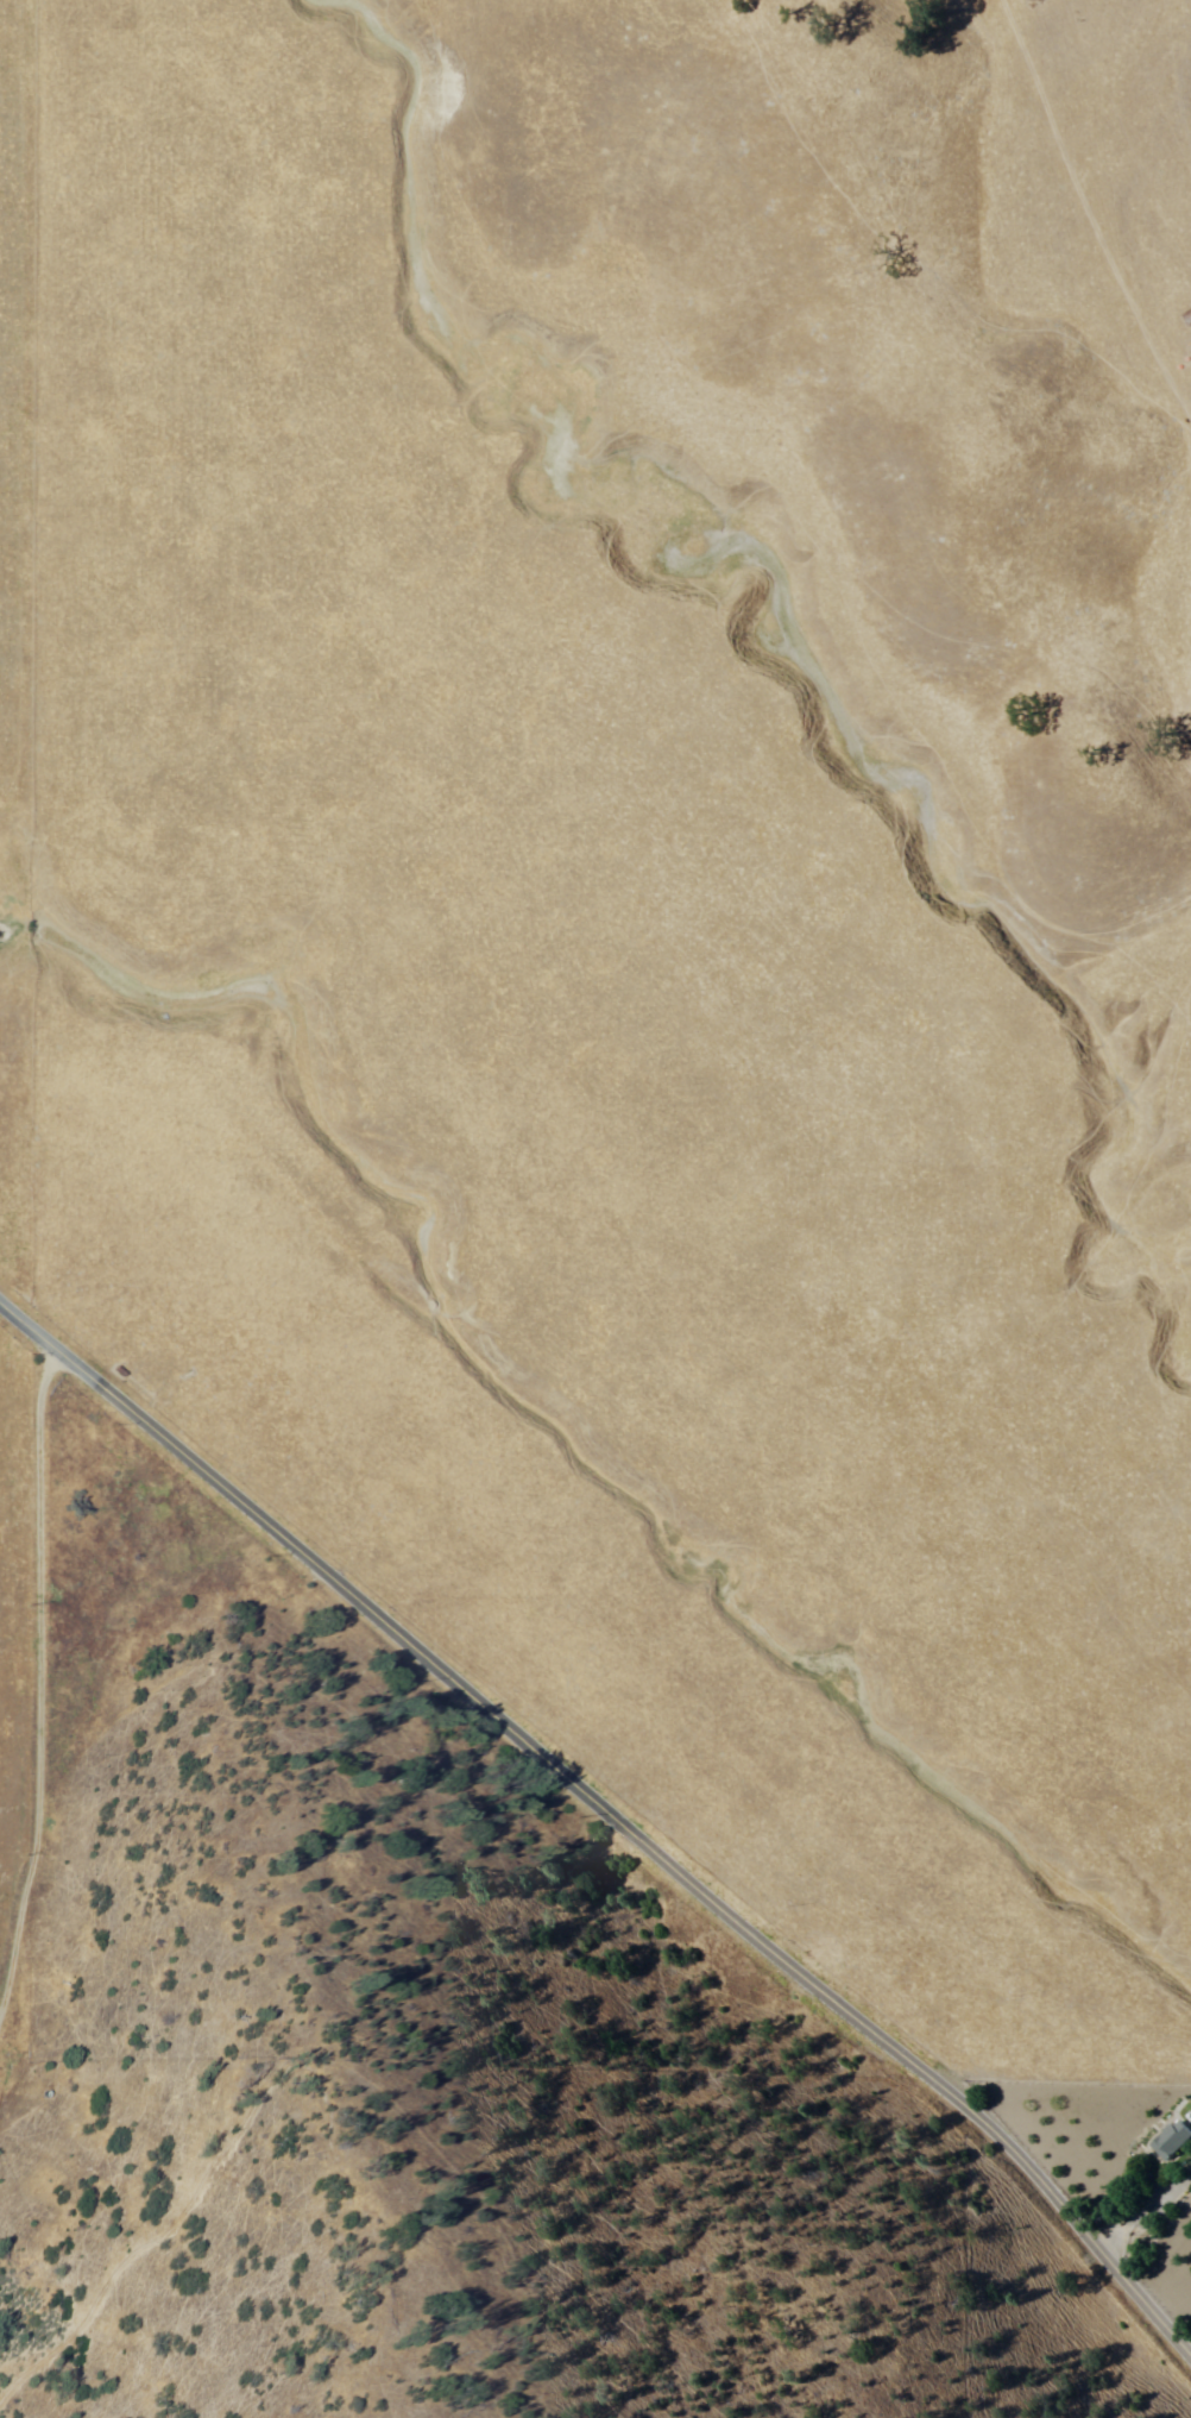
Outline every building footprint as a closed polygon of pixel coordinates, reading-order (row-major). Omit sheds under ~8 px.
[(1161,2162),(1145,2147),(1171,2118),(1187,2134),(1161,2162)]
